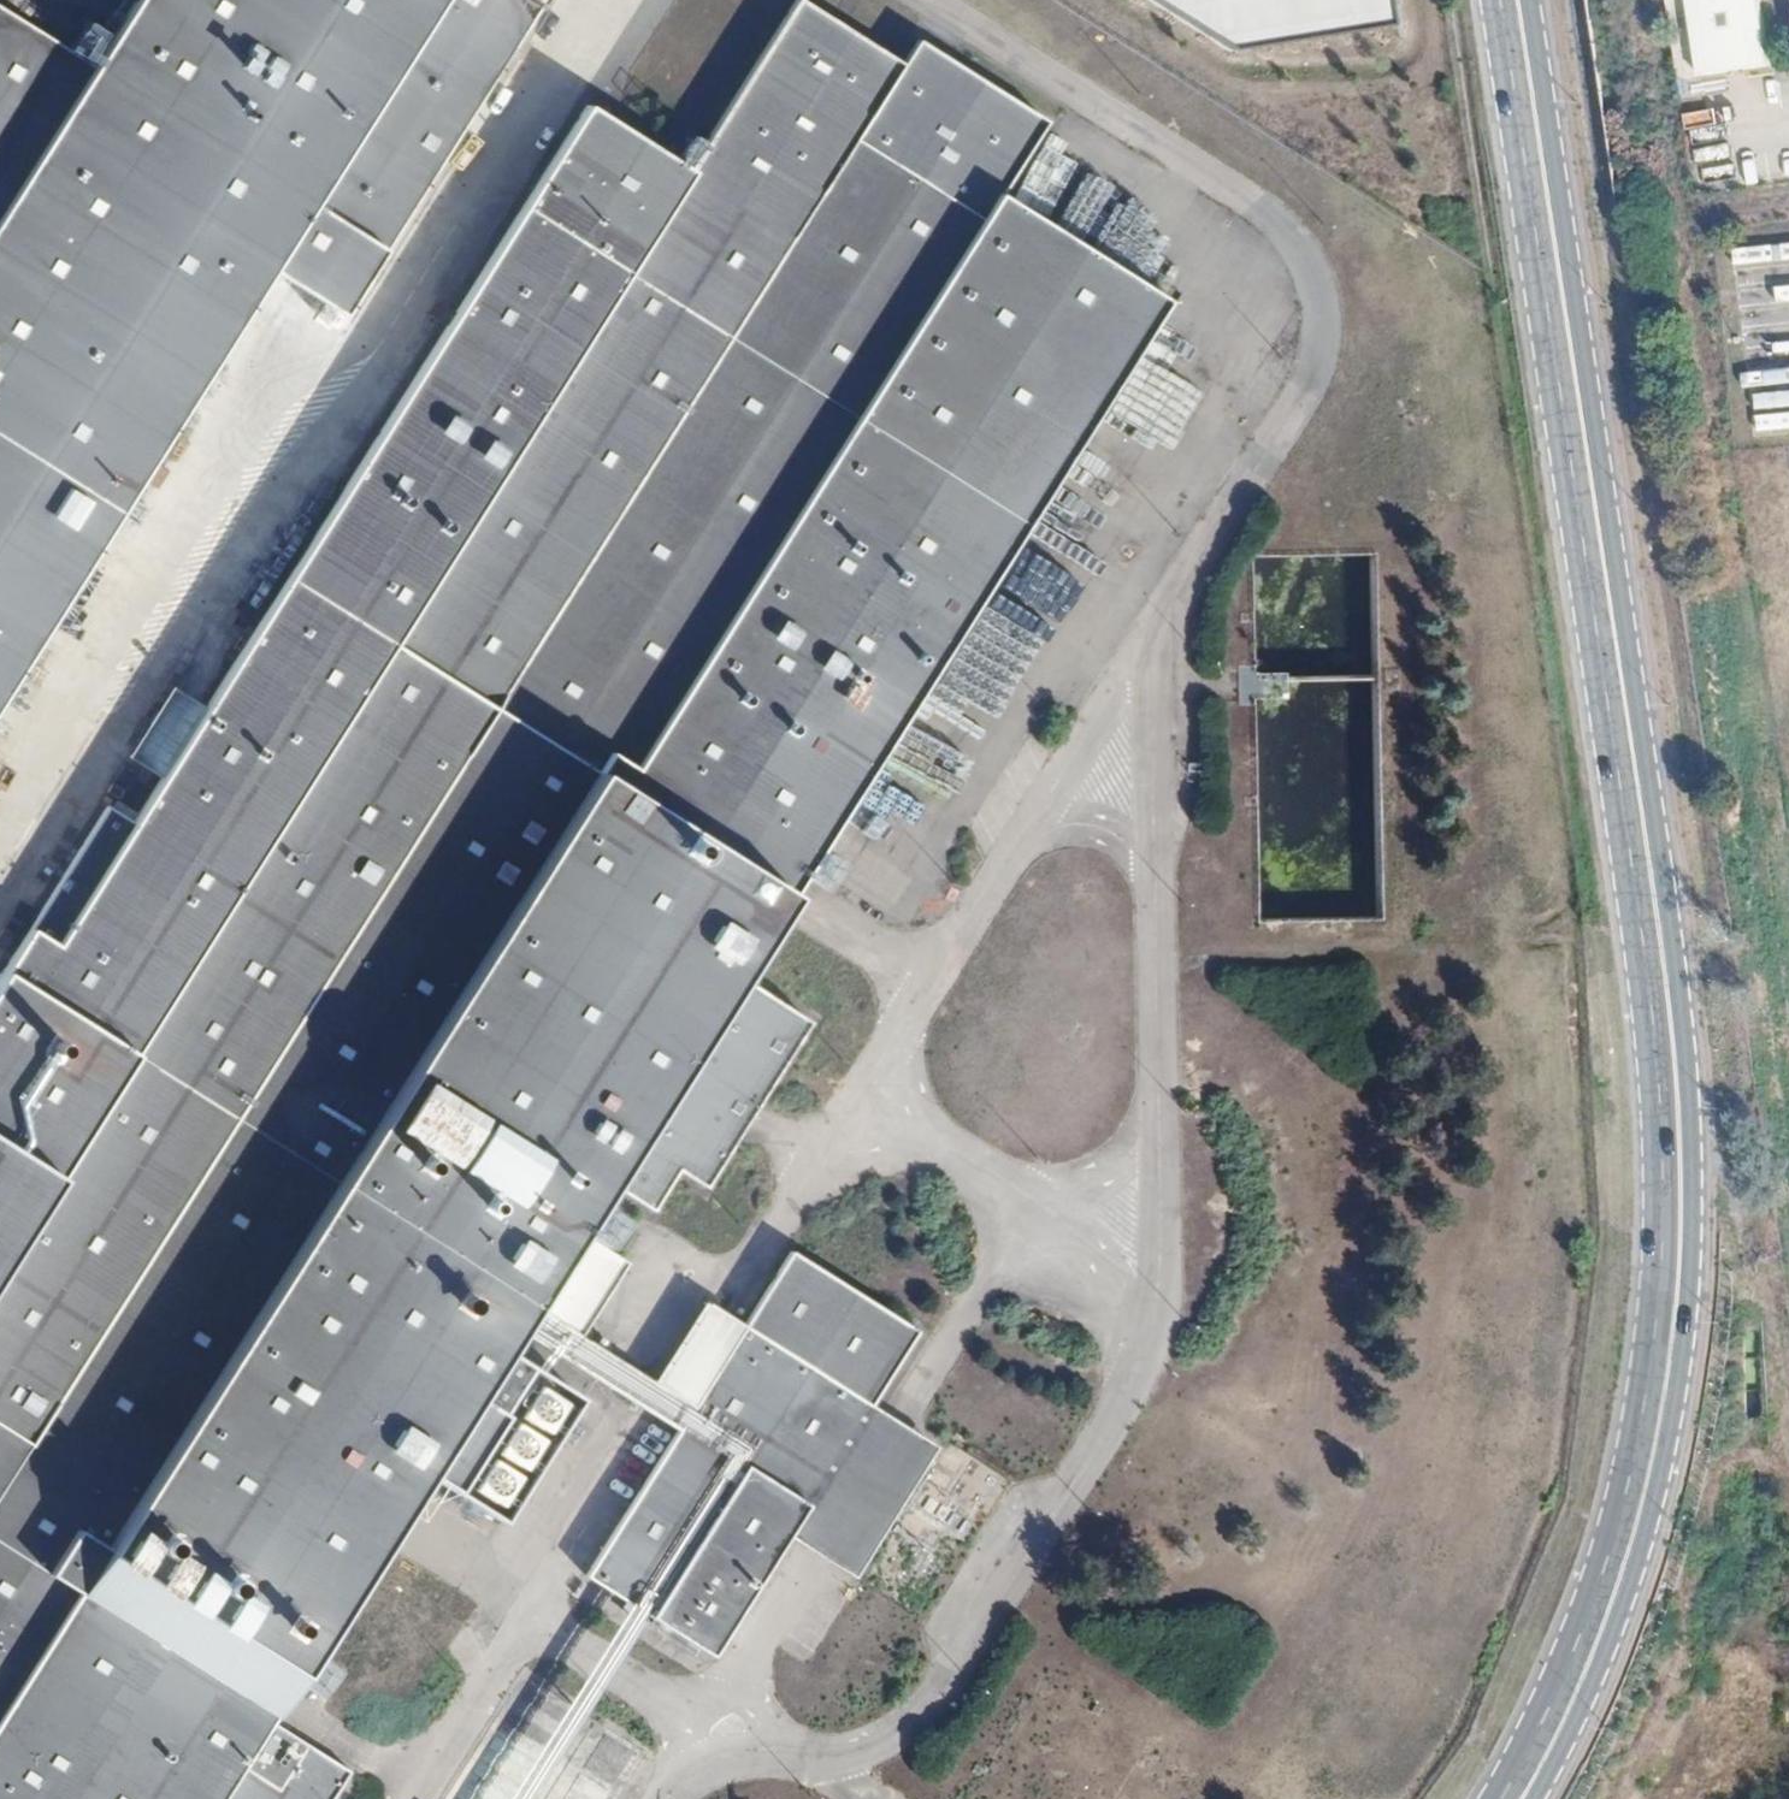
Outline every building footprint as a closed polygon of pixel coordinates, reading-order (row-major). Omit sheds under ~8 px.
[(345,1778),(269,1729),(430,1483),(499,1522),(577,1405),(509,1362),(527,1334),(649,1412),(678,1430),(583,1580),(715,1662),(792,1538),(869,1415),(920,1332),(801,1259),(755,1335),(713,1309),(661,1391),(578,1337),(540,1313),(585,1241),(618,1189),(652,1210),(677,1170),(706,1186),(809,1025),(748,987),(1170,300),(1004,197),(1051,123),(919,42),(905,64),(802,0),(800,0),(694,170),(587,104),(134,824),(106,806),(0,976),(0,1798),(332,1798),(345,1778)] [(103,73),(0,10),(0,709),(278,272),(349,318),(546,0),(146,0),(103,73)] [(1386,0),(1152,0),(1210,36),(1225,52),(1390,23),(1386,0)] [(1765,71),(1755,0),(1666,0),(1676,82),(1765,71)] [(585,1241),(540,1313),(578,1337),(625,1266),(585,1241)] [(932,1452),(869,1415),(792,1538),(853,1574),(932,1452)]
